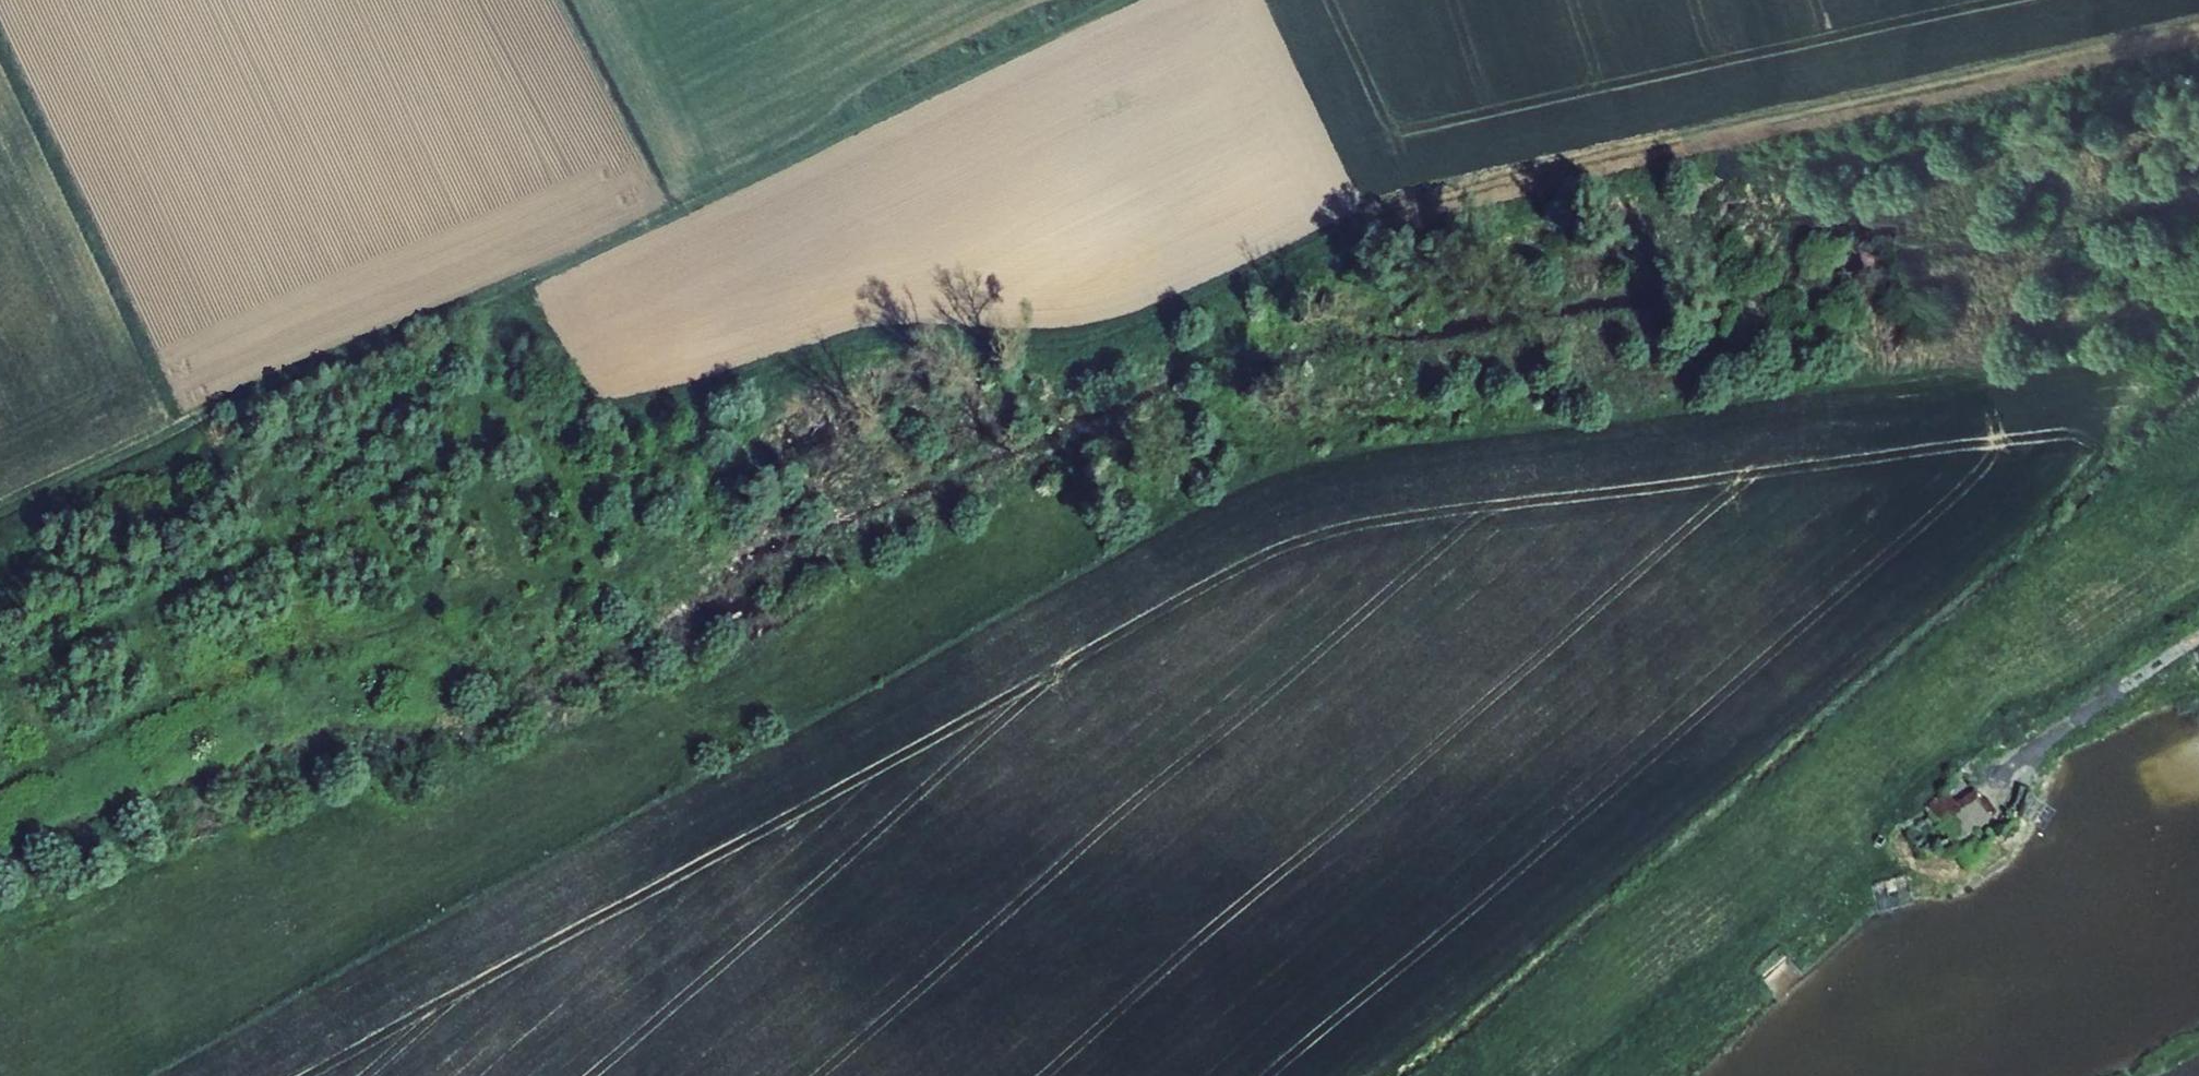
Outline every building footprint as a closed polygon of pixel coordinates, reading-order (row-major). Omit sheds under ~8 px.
[(1950,850),(1992,821),(1972,793),(1952,806),(1945,795),(1922,811),(1950,850)]
